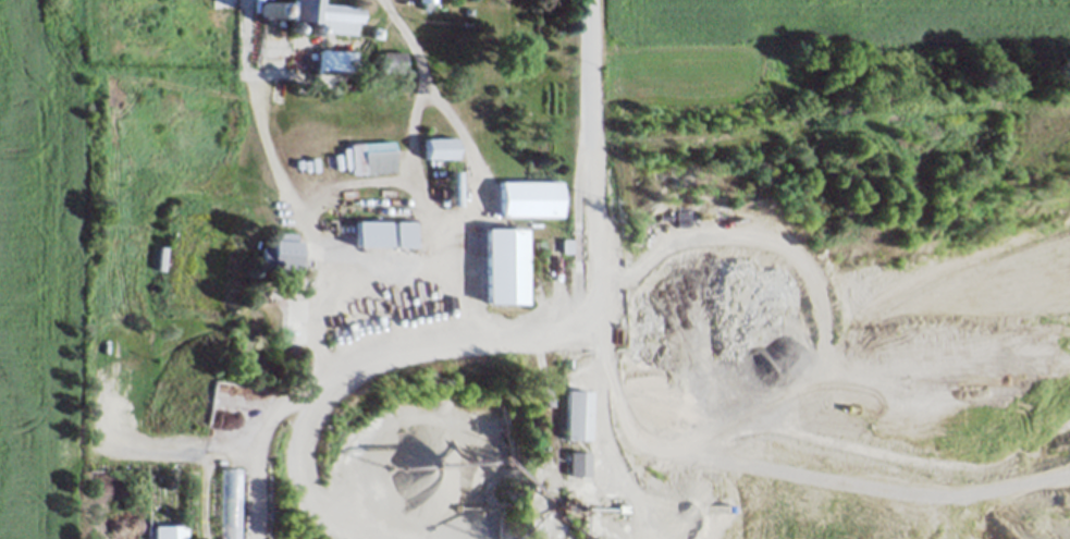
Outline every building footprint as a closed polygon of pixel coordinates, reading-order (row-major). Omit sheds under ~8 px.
[(285,4),(286,0),(317,0),(317,3),(357,5),(355,34),(316,30),(308,19),(296,17),(287,16),(284,16),(285,13),(285,4)] [(380,38),(370,37),(371,26),(381,27),(380,38)] [(354,53),(354,71),(317,70),(320,51),(354,53)] [(405,72),(382,72),(382,52),(405,52),(405,72)] [(454,157),(425,157),(425,137),(454,137),(454,157)] [(394,171),(350,173),(348,143),(392,140),(394,171)] [(455,172),(456,203),(448,204),(447,172),(455,172)] [(559,215),(499,215),(499,182),(559,182),(559,215)] [(372,244),(354,245),(353,223),(385,221),(386,235),(372,236),(372,244)] [(521,302),(481,302),(482,229),(522,229),(521,302)] [(298,272),(260,270),(261,245),(271,245),(272,231),(295,232),(294,242),(299,242),(298,272)] [(570,240),(570,253),(561,253),(561,240),(570,240)] [(590,391),(589,440),(564,439),(566,390),(590,391)] [(590,451),(590,475),(568,475),(568,450),(590,451)] [(241,468),(241,538),(220,538),(220,468),(241,468)] [(626,480),(626,492),(612,492),(611,481),(626,480)] [(185,525),(185,538),(153,538),(153,526),(185,525)]
